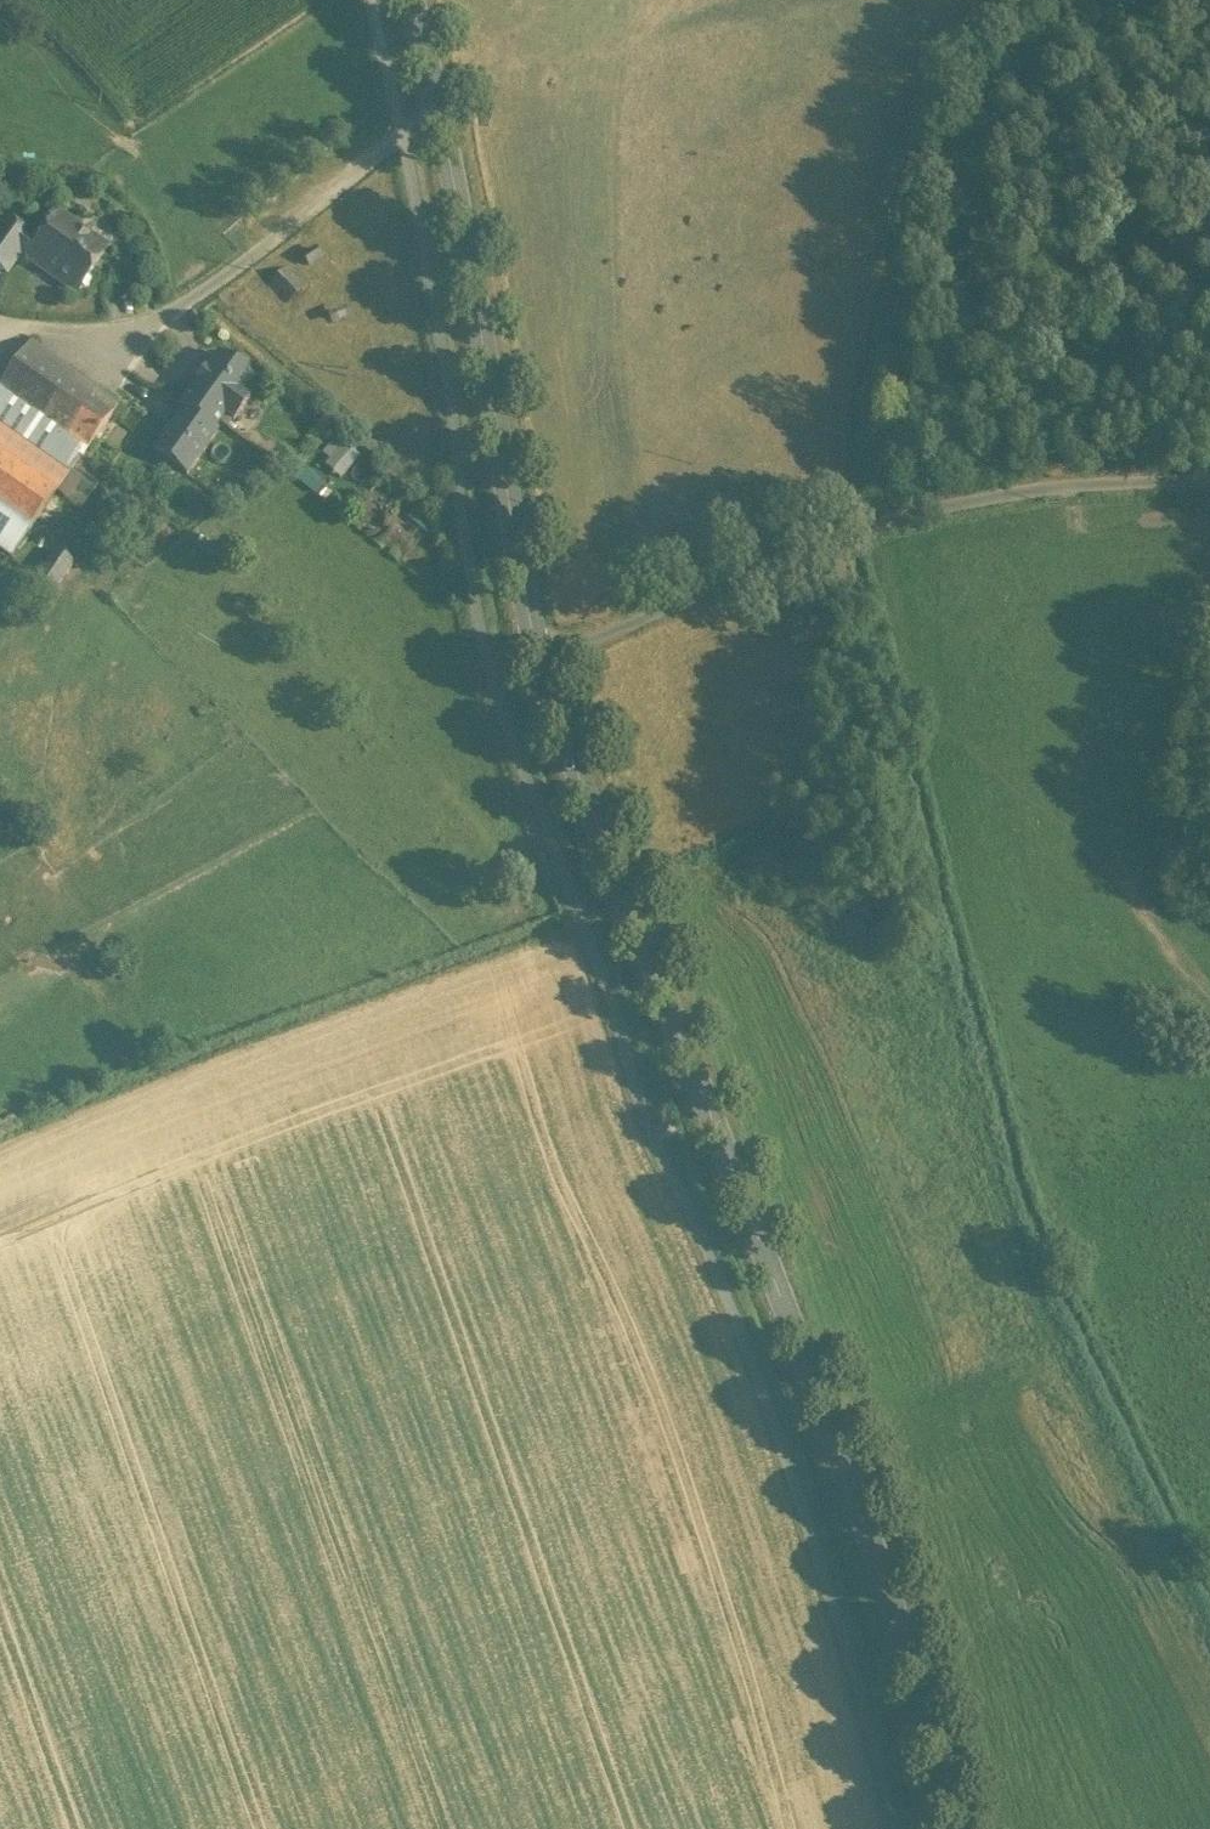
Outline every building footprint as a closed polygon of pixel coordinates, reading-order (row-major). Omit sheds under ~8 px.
[(106,250),(58,216),(39,243),(29,258),(77,292),(78,291),(79,291),(85,290),(91,282),(89,276),(89,275),(106,250)] [(6,221),(0,229),(0,269),(6,273),(20,252),(29,258),(39,243),(6,221)] [(287,301),(296,292),(278,273),(269,282),(287,301)] [(31,342),(0,386),(0,398),(82,457),(120,406),(31,342)] [(218,355),(205,372),(204,371),(195,383),(197,384),(180,407),(183,409),(217,433),(218,432),(215,430),(225,416),(234,422),(249,400),(241,394),(251,379),(218,355)] [(0,398),(0,426),(69,475),(82,457),(0,398)] [(217,433),(183,409),(153,452),(187,475),(217,433)] [(0,426),(0,451),(57,491),(69,475),(0,426)] [(339,432),(321,463),(344,476),(362,446),(339,432)] [(0,451),(0,512),(28,531),(57,491),(0,451)] [(0,512),(0,548),(11,555),(28,531),(0,512)] [(55,551),(36,578),(54,591),(73,563),(55,551)]
